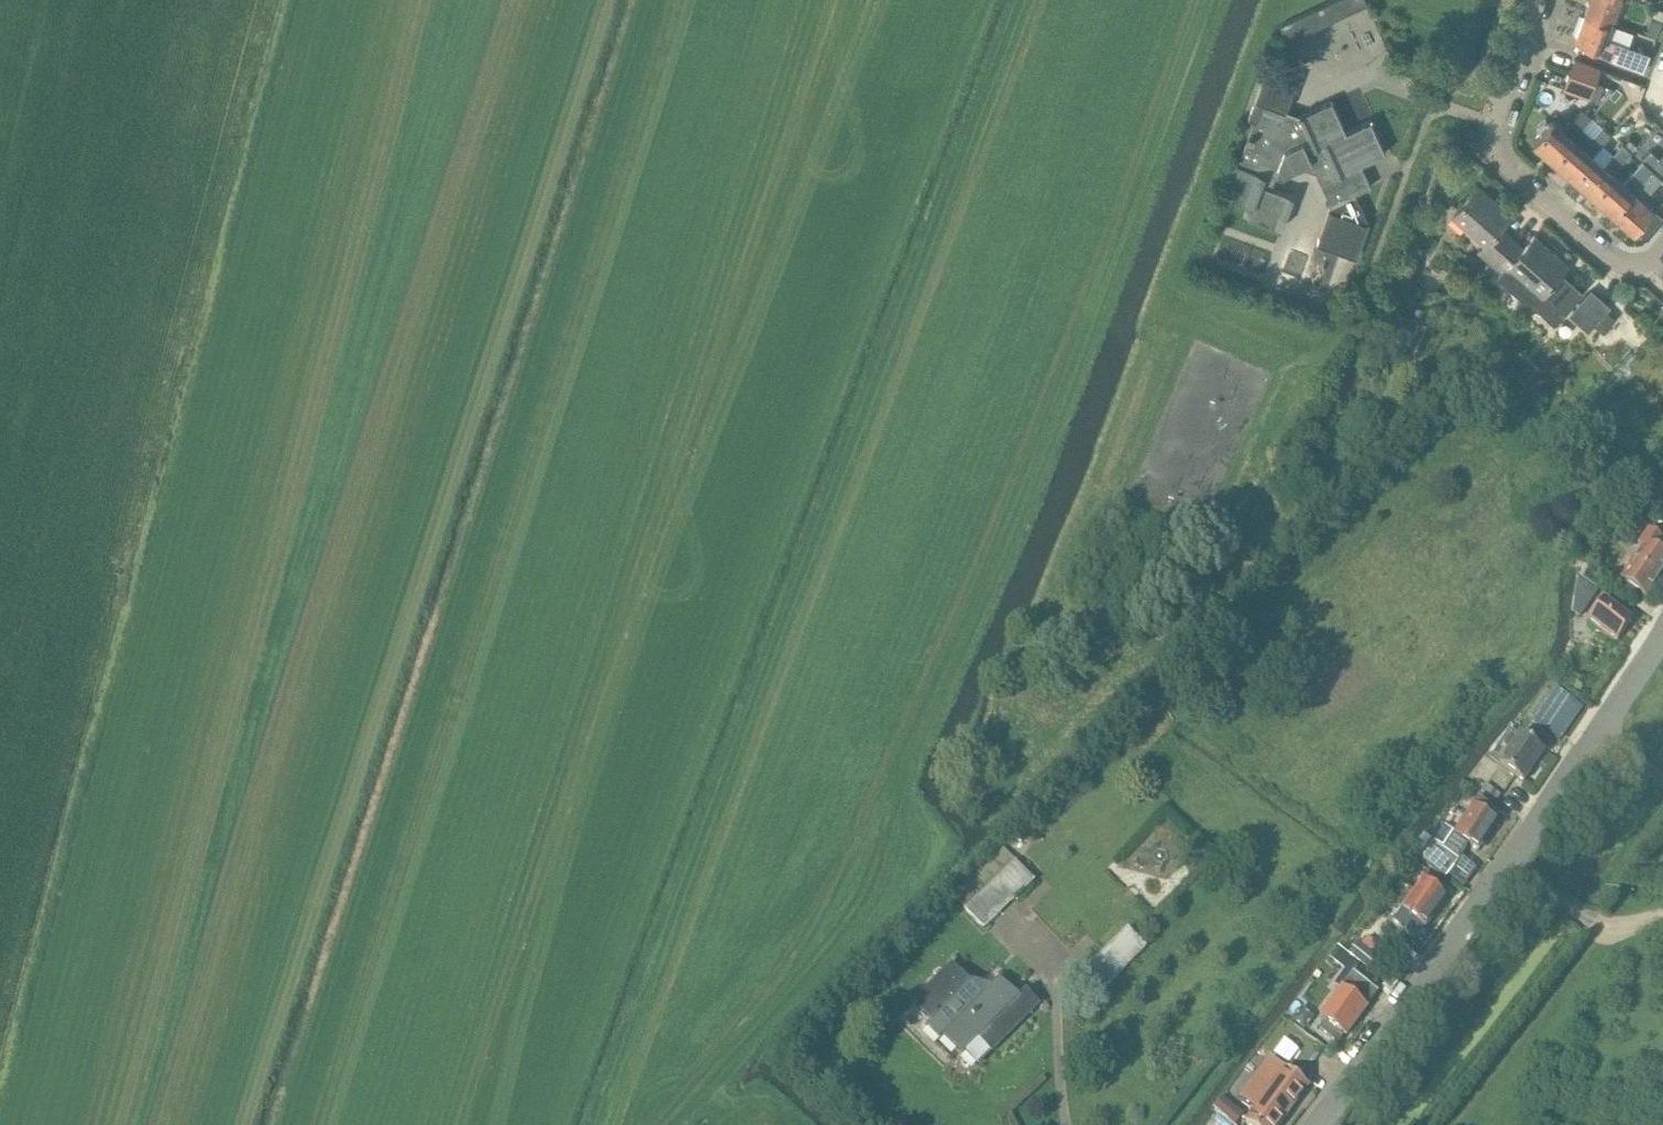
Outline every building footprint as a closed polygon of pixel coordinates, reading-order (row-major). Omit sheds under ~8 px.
[(1352,11),(1367,4),(1365,0),(1347,0),(1352,11)] [(1618,0),(1589,0),(1585,13),(1610,22),(1618,0)] [(1604,37),(1610,22),(1585,13),(1575,39),(1601,49),(1601,48),(1614,53),(1618,42),(1604,37)] [(1295,18),(1280,26),(1287,42),(1302,34),(1295,18)] [(1657,38),(1662,22),(1650,18),(1645,34),(1657,38)] [(1569,72),(1595,82),(1600,69),(1574,59),(1569,72)] [(1300,116),(1286,111),(1297,80),(1265,69),(1248,118),(1254,121),(1238,164),(1232,162),(1220,195),(1251,207),(1248,217),(1281,228),(1293,196),(1271,188),(1274,179),(1300,167),(1315,172),(1329,202),(1316,241),(1356,255),(1369,219),(1367,219),(1354,194),(1371,187),(1361,165),(1385,153),(1370,121),(1346,132),(1331,101),(1300,116)] [(1590,94),(1595,82),(1569,72),(1564,85),(1590,94)] [(1590,94),(1589,98),(1598,101),(1604,85),(1595,82),(1590,94)] [(1553,160),(1573,138),(1592,117),(1582,109),(1564,130),(1552,120),(1533,142),(1553,160)] [(1573,178),(1593,156),(1612,134),(1602,126),(1583,147),(1573,138),(1553,160),(1573,178)] [(1613,213),(1660,159),(1651,151),(1632,173),(1623,182),(1612,173),(1593,195),(1613,213)] [(1593,195),(1612,173),(1593,156),(1573,178),(1593,195)] [(1660,159),(1613,213),(1633,231),(1653,208),(1643,200),(1661,179),(1662,181),(1662,162),(1660,159)] [(1478,185),(1452,214),(1483,242),(1476,250),(1490,262),(1508,241),(1497,231),(1512,214),(1478,185)] [(1508,241),(1490,262),(1501,272),(1496,277),(1531,308),(1533,305),(1543,295),(1564,313),(1583,291),(1562,272),(1568,265),(1534,235),(1520,251),(1508,241)] [(1605,312),(1595,324),(1601,330),(1611,318),(1605,312)] [(1525,363),(1512,376),(1521,385),(1533,372),(1525,363)] [(1619,454),(1610,462),(1622,475),(1631,467),(1619,454)] [(1662,572),(1662,555),(1658,551),(1662,542),(1646,531),(1636,545),(1643,549),(1621,582),(1646,598),(1662,572)] [(1577,579),(1575,594),(1589,604),(1599,590),(1579,577),(1577,579)] [(1617,642),(1632,619),(1604,600),(1589,623),(1617,642)] [(1556,688),(1533,721),(1560,740),(1583,707),(1556,688)] [(1524,782),(1545,751),(1520,735),(1500,766),(1524,782)] [(1495,811),(1478,800),(1474,807),(1472,806),(1444,850),(1431,840),(1418,858),(1446,879),(1458,861),(1468,845),(1478,852),(1498,822),(1491,817),(1495,811)] [(1423,833),(1411,850),(1415,853),(1419,856),(1431,839),(1426,835),(1423,833)] [(966,909),(964,910),(983,929),(985,927),(1013,900),(1034,880),(1015,861),(966,909)] [(1416,941),(1447,899),(1423,881),(1392,923),(1416,941)] [(1099,996),(1147,948),(1127,929),(1079,976),(1099,996)] [(1358,942),(1349,954),(1368,969),(1378,957),(1374,954),(1361,945),(1358,942)] [(952,964),(912,1005),(930,1023),(926,1027),(927,1028),(939,1039),(941,1041),(944,1037),(956,1048),(964,1056),(966,1053),(976,1063),(978,1065),(1039,1004),(1026,991),(1020,997),(1000,978),(992,986),(982,996),(971,985),(972,984),(967,979),(952,964)] [(1339,1044),(1378,992),(1354,974),(1320,1019),(1324,1022),(1319,1029),(1339,1044)] [(1240,1097),(1256,1109),(1246,1122),(1249,1124),(1280,1124),(1293,1108),(1308,1087),(1301,1082),(1285,1070),(1269,1058),(1240,1097)] [(1227,1119),(1234,1124),(1235,1124),(1243,1113),(1235,1108),(1227,1119)]
